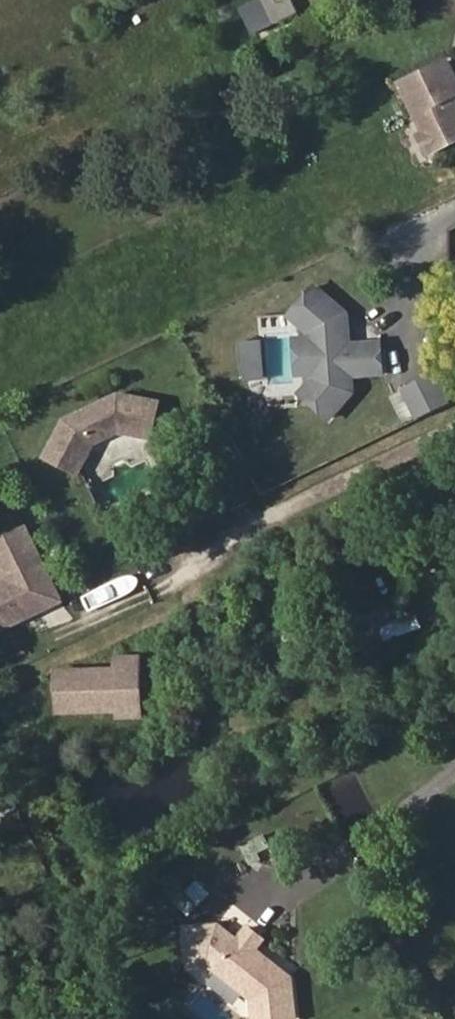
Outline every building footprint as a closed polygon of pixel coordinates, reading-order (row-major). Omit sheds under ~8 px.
[(289,0),(272,0),(265,3),(276,26),(296,15),(289,0)] [(266,31),(255,8),(241,15),(252,37),(266,31)] [(396,92),(421,140),(432,160),(454,148),(454,122),(454,120),(442,121),(443,110),(454,105),(454,96),(442,70),(396,92)] [(432,160),(421,140),(413,145),(424,165),(432,160)] [(318,326),(318,331),(320,366),(320,372),(308,386),(336,411),(360,386),(359,369),(391,367),(389,337),(357,339),(355,308),(324,280),(298,308),(318,326)] [(303,331),(305,367),(320,366),(318,331),(303,331)] [(239,341),(245,383),(267,380),(261,338),(239,341)] [(415,419),(454,403),(442,370),(402,386),(415,419)] [(67,426),(48,462),(80,478),(96,448),(121,436),(155,442),(161,407),(121,400),(67,426)] [(26,533),(0,546),(0,573),(7,587),(0,590),(0,634),(60,606),(26,533)] [(383,610),(388,633),(421,625),(419,616),(398,621),(394,607),(383,610)] [(54,667),(54,717),(145,717),(145,653),(113,653),(113,667),(54,667)]
